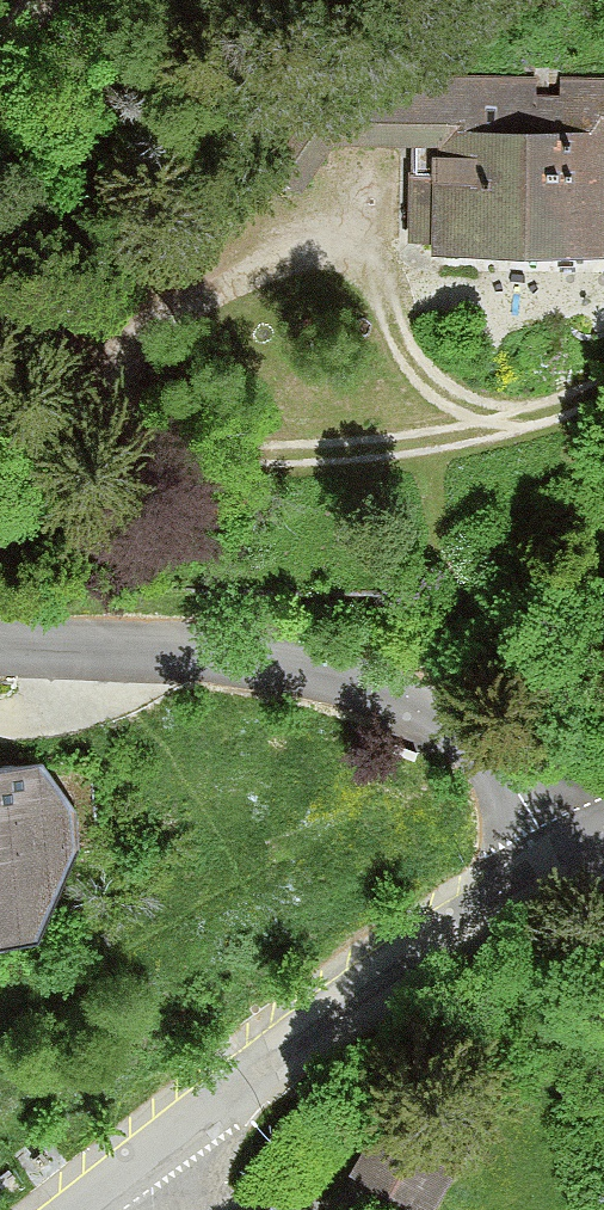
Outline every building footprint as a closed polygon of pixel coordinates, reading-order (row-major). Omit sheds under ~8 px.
[(409,148),(407,242),(432,243),(432,259),(603,261),(603,79),(326,75),(262,169),(301,195),(334,146),(409,148)] [(51,944),(98,849),(98,764),(0,778),(0,955),(51,944)] [(416,1056),(354,1170),(428,1209),(430,1209),(491,1097),(416,1056)]
